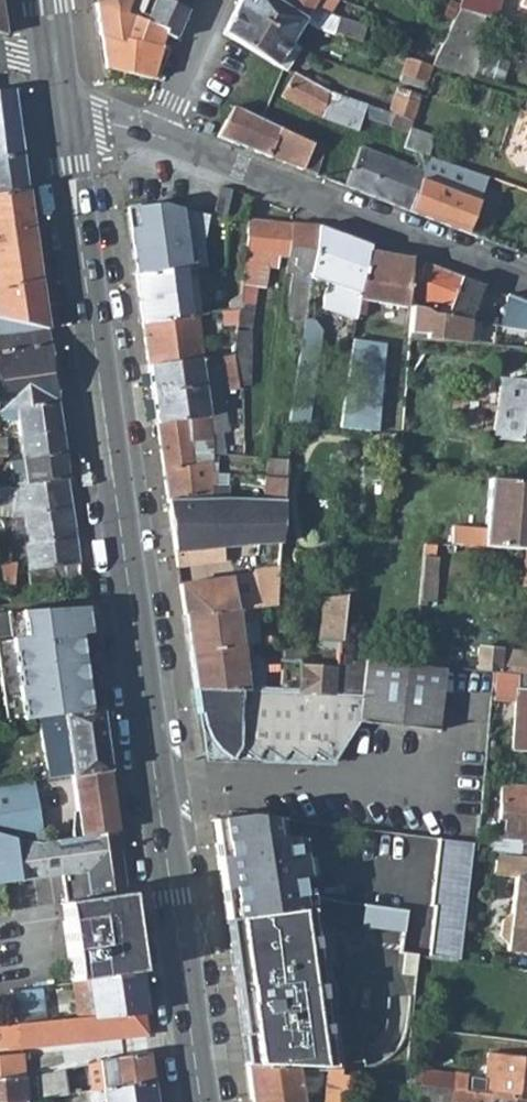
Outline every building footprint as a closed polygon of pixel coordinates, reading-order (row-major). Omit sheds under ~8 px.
[(95,4),(119,15),(125,0),(94,0),(95,4)] [(164,0),(125,0),(119,15),(95,4),(98,35),(101,35),(114,43),(129,45),(129,42),(167,50),(183,15),(178,13),(176,16),(168,13),(173,4),(164,0)] [(185,10),(189,0),(175,0),(173,4),(185,10)] [(275,0),(237,0),(234,6),(259,21),(292,41),(304,19),(305,17),(275,0)] [(305,17),(317,26),(322,29),(333,33),(338,19),(328,10),(333,0),(275,0),(305,17)] [(501,0),(459,0),(456,9),(483,17),(495,20),(501,0)] [(221,35),(254,52),(263,57),(278,64),(292,41),(259,21),(234,6),(221,35)] [(451,21),(440,43),(430,66),(472,78),(480,51),(474,50),(483,17),(456,9),(452,20),(451,21)] [(363,27),(338,19),(333,33),(341,36),(358,41),(363,27)] [(101,46),(105,68),(149,77),(153,78),(155,78),(162,62),(167,50),(129,42),(129,45),(114,43),(101,35),(101,38),(100,40),(101,46)] [(400,75),(424,84),(430,66),(400,55),(397,62),(403,64),(400,75)] [(479,57),(472,78),(499,87),(506,65),(479,57)] [(293,73),(280,97),(318,117),(322,108),(334,110),(339,95),(327,91),(320,87),(293,73)] [(20,154),(11,93),(4,94),(0,95),(0,158),(20,154)] [(417,101),(394,94),(388,112),(411,120),(417,101)] [(322,122),(354,135),(356,131),(361,116),(365,104),(364,104),(346,97),(339,95),(334,110),(322,108),(318,117),(317,120),(322,122)] [(411,120),(388,112),(365,104),(361,116),(407,132),(408,129),(411,120)] [(263,122),(247,114),(231,106),(225,117),(216,136),(232,143),(266,157),(278,128),(263,122)] [(278,128),(266,157),(300,170),(301,170),(311,144),(278,128)] [(425,157),(432,138),(408,129),(407,132),(401,148),(425,157)] [(311,144),(301,170),(314,176),(326,147),(312,142),(311,144)] [(344,187),(345,188),(407,211),(424,166),(416,163),(414,168),(358,148),(344,187)] [(20,154),(0,158),(0,196),(25,192),(20,154)] [(424,166),(407,211),(464,233),(476,200),(458,194),(466,171),(427,157),(424,166)] [(38,284),(25,192),(0,196),(0,289),(38,284)] [(189,268),(181,209),(177,208),(162,207),(151,206),(125,204),(134,269),(179,268),(189,268)] [(246,218),(241,266),(239,277),(235,308),(234,323),(233,333),(232,342),(231,352),(236,385),(243,384),(251,384),(247,328),(252,267),(274,269),(275,260),(283,261),(292,225),(246,218)] [(292,225),(283,261),(290,262),(289,268),(296,276),(299,276),(294,323),(302,323),(303,315),(308,277),(315,227),(301,226),(292,225)] [(366,249),(367,246),(315,227),(308,277),(324,282),(322,294),(323,307),(355,318),(356,312),(366,249)] [(405,308),(409,261),(366,249),(356,312),(363,313),(365,297),(405,308)] [(467,319),(483,286),(424,265),(423,264),(411,302),(410,309),(467,319)] [(189,268),(179,268),(184,313),(193,312),(196,312),(192,267),(189,268)] [(179,268),(134,269),(140,309),(141,317),(184,313),(179,268)] [(223,278),(226,309),(235,308),(239,277),(223,278)] [(0,289),(0,320),(4,321),(45,330),(38,284),(0,289)] [(508,295),(502,325),(526,329),(526,303),(508,295)] [(226,309),(224,323),(234,323),(235,308),(226,309)] [(481,322),(467,319),(410,309),(408,340),(477,343),(481,322)] [(184,313),(141,317),(147,359),(198,355),(193,312),(184,313)] [(302,323),(295,366),(313,369),(318,332),(310,316),(303,315),(302,323)] [(404,321),(389,319),(384,370),(399,371),(404,321)] [(55,404),(45,330),(4,321),(0,320),(0,415),(55,404)] [(232,342),(221,344),(223,353),(231,352),(232,342)] [(198,355),(147,359),(155,418),(189,418),(192,444),(207,443),(209,458),(220,456),(221,457),(217,432),(227,431),(221,390),(236,389),(236,385),(231,352),(223,353),(198,355)] [(286,426),(304,428),(313,369),(295,366),(295,367),(286,426)] [(497,379),(490,435),(526,440),(526,383),(497,379)] [(55,404),(0,415),(0,421),(15,420),(16,437),(59,431),(55,404)] [(189,418),(155,418),(162,466),(207,467),(211,467),(209,458),(207,443),(192,444),(189,418)] [(59,431),(16,437),(18,461),(62,455),(59,431)] [(65,478),(62,455),(18,461),(20,485),(65,478)] [(264,460),(264,474),(282,474),(283,461),(264,460)] [(90,483),(88,465),(79,466),(81,484),(86,483),(90,483)] [(162,466),(166,497),(225,499),(225,500),(225,487),(209,487),(207,467),(162,466)] [(259,501),(281,502),(282,474),(264,474),(260,475),(259,501)] [(12,486),(11,517),(21,518),(25,543),(23,544),(29,585),(52,584),(53,580),(51,568),(78,564),(65,478),(20,485),(12,486)] [(484,479),(480,532),(445,530),(443,547),(449,547),(479,549),(480,546),(526,549),(526,481),(484,479)] [(225,499),(166,497),(173,549),(220,544),(249,542),(255,543),(278,546),(281,502),(259,501),(225,500),(225,499)] [(220,544),(173,549),(175,563),(193,561),(193,562),(222,559),(220,544)] [(449,547),(443,547),(416,546),(415,579),(428,580),(429,556),(448,557),(449,547)] [(522,551),(506,550),(505,562),(503,587),(526,589),(526,551),(522,551)] [(13,564),(0,562),(0,585),(12,586),(13,564)] [(219,577),(178,582),(182,614),(252,607),(274,605),(275,584),(253,582),(252,573),(219,577)] [(415,579),(413,607),(420,607),(420,603),(427,603),(428,580),(415,579)] [(293,603),(315,601),(317,587),(294,589),(293,603)] [(321,600),(325,625),(326,633),(319,634),(320,641),(340,643),(344,598),(321,600)] [(182,614),(185,635),(237,631),(236,623),(253,621),(252,607),(182,614)] [(253,621),(236,623),(237,631),(253,630),(253,621)] [(253,630),(237,631),(238,646),(239,646),(249,646),(255,645),(253,630)] [(237,631),(185,635),(188,649),(238,646),(237,631)] [(88,635),(27,644),(32,683),(93,674),(88,635)] [(259,670),(258,656),(250,657),(249,646),(239,646),(238,646),(188,649),(193,685),(338,689),(339,667),(272,663),(259,670)] [(526,652),(471,648),(470,674),(490,676),(518,678),(526,679),(526,646),(526,652)] [(425,655),(410,653),(409,665),(424,667),(425,655)] [(338,689),(193,685),(196,711),(199,718),(204,731),(214,746),(224,758),(232,744),(252,757),(260,745),(279,757),(287,746),(305,757),(312,746),(329,757),(355,714),(433,723),(440,669),(424,667),(409,665),(363,659),(362,661),(339,658),(339,667),(338,689)] [(99,713),(93,674),(32,683),(37,721),(99,713)] [(517,703),(514,750),(526,751),(526,693),(517,692),(518,678),(490,676),(488,701),(517,703)] [(518,678),(517,692),(526,693),(526,679),(518,678)] [(107,772),(99,713),(37,721),(47,780),(51,779),(71,777),(107,772)] [(71,777),(80,839),(116,833),(107,772),(71,777)] [(0,786),(0,834),(35,843),(42,844),(38,812),(55,808),(51,779),(47,780),(0,786)] [(499,789),(497,835),(488,834),(487,851),(498,852),(518,855),(526,856),(526,790),(499,789)] [(211,817),(214,842),(253,834),(250,809),(228,813),(211,817)] [(214,842),(225,920),(308,907),(306,896),(312,897),(305,850),(299,851),(297,835),(270,831),(253,834),(214,842)] [(43,844),(42,844),(35,843),(0,834),(0,883),(63,875),(85,872),(87,885),(66,889),(66,895),(68,903),(125,895),(124,887),(116,833),(80,839),(43,844)] [(429,958),(459,962),(472,842),(439,837),(431,907),(435,908),(429,958)] [(498,852),(494,875),(516,878),(517,878),(513,912),(508,918),(505,938),(510,944),(509,949),(526,952),(526,856),(518,855),(498,852)] [(87,885),(85,872),(63,875),(66,889),(87,885)] [(129,923),(125,895),(68,903),(58,904),(63,930),(64,930),(129,923)] [(308,907),(225,920),(230,953),(297,943),(311,941),(313,941),(308,907)] [(394,907),(388,952),(400,954),(407,909),(394,907)] [(129,923),(64,930),(63,930),(72,983),(87,981),(136,974),(129,923)] [(297,943),(230,953),(242,1035),(273,1030),(272,1025),(264,962),(282,959),(287,959),(286,952),(298,950),(297,943)] [(290,1018),(282,959),(264,962),(272,1025),(286,1024),(290,1018)] [(142,1014),(136,974),(87,981),(92,1019),(142,1014)] [(41,988),(11,991),(16,1026),(46,1024),(41,988)] [(83,1042),(145,1036),(142,1014),(92,1019),(83,1020),(81,1020),(83,1042)] [(46,1024),(16,1026),(0,1028),(0,1047),(17,1046),(18,1049),(83,1042),(81,1020),(46,1024)] [(292,1069),(296,1069),(327,1071),(341,1072),(342,1059),(312,1057),(312,1052),(293,1050),(293,1052),(292,1069)] [(293,1052),(245,1055),(246,1065),(292,1069),(293,1052)] [(526,1098),(526,1057),(489,1053),(486,1079),(471,1077),(470,1092),(526,1098)] [(148,1054),(106,1061),(96,1063),(98,1076),(111,1074),(113,1090),(100,1092),(102,1101),(155,1101),(148,1054)] [(0,1057),(0,1080),(22,1079),(21,1055),(0,1057)] [(252,1101),(303,1101),(296,1069),(292,1069),(246,1065),(252,1101)] [(64,1097),(60,1071),(36,1077),(37,1101),(64,1097)] [(348,1078),(349,1073),(341,1072),(327,1071),(326,1101),(346,1101),(348,1078)] [(455,1075),(418,1071),(416,1086),(453,1090),(455,1075)] [(113,1090),(111,1074),(98,1076),(100,1092),(113,1090)] [(471,1077),(455,1075),(453,1090),(470,1092),(471,1077)] [(0,1080),(0,1101),(24,1101),(22,1079),(0,1080)] [(453,1090),(416,1086),(414,1101),(526,1101),(526,1098),(470,1092),(453,1090)]
